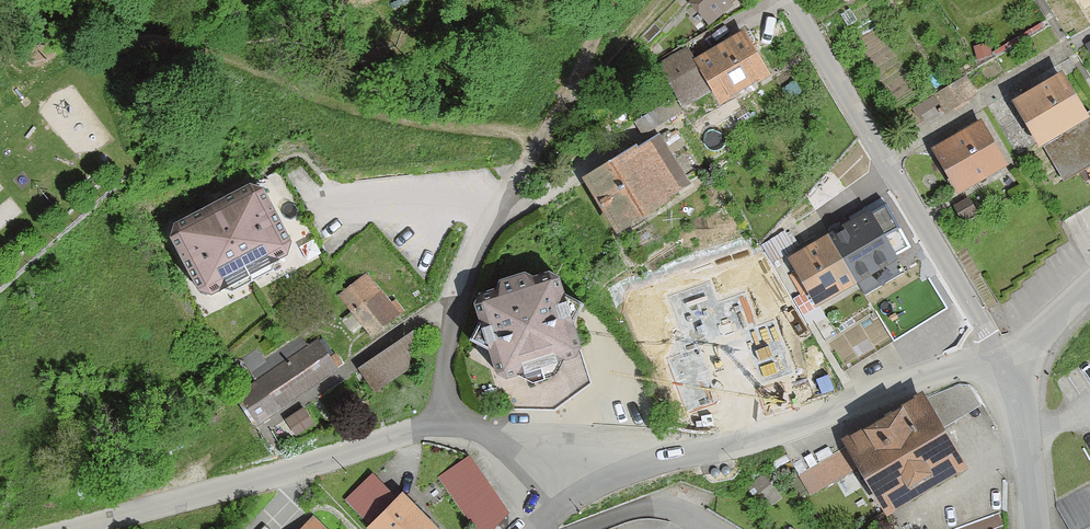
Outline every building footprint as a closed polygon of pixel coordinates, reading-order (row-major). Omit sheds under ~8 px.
[(692,6),(711,29),(724,19),(727,23),(735,15),(732,12),(746,0),(699,0),(692,6)] [(853,11),(870,0),(846,0),(853,11)] [(744,38),(698,66),(725,112),(772,84),(744,38)] [(660,86),(691,68),(684,55),(653,73),(660,86)] [(978,94),(969,79),(940,96),(949,111),(978,94)] [(1017,109),(1064,189),(1089,173),(1089,125),(1065,81),(1017,109)] [(982,130),(938,156),(966,203),(1009,177),(982,130)] [(666,138),(586,188),(621,243),(682,205),(658,167),(678,155),(666,138)] [(176,223),(171,235),(199,298),(208,300),(289,256),(291,243),(264,191),(251,184),(176,223)] [(960,216),(967,226),(977,219),(971,209),(960,216)] [(833,241),(862,290),(900,267),(887,245),(894,240),(885,226),(881,228),(873,216),(833,241)] [(862,290),(833,241),(791,266),(797,275),(789,280),(802,302),(809,297),(820,315),(862,290)] [(370,279),(344,298),(376,341),(402,322),(370,279)] [(579,338),(589,319),(570,313),(566,290),(557,283),(536,288),(530,282),(511,287),(508,294),(488,299),(483,309),(486,328),(474,347),(495,356),(502,383),(513,390),(581,372),(586,361),(579,338)] [(893,341),(877,317),(829,348),(845,372),(893,341)] [(268,426),(340,375),(316,342),(307,349),(301,340),(274,359),(282,370),(247,395),(268,426)] [(593,388),(586,361),(581,372),(513,390),(502,383),(510,413),(561,414),(593,388)] [(883,425),(848,445),(892,521),(964,479),(920,404),(883,425)] [(785,450),(799,475),(848,445),(883,425),(879,413),(821,429),(785,450)] [(470,528),(500,528),(515,517),(470,459),(436,485),(470,528)] [(349,504),(373,528),(439,528),(383,472),(349,504)] [(1056,507),(1069,528),(1089,528),(1089,488),(1056,507)]
